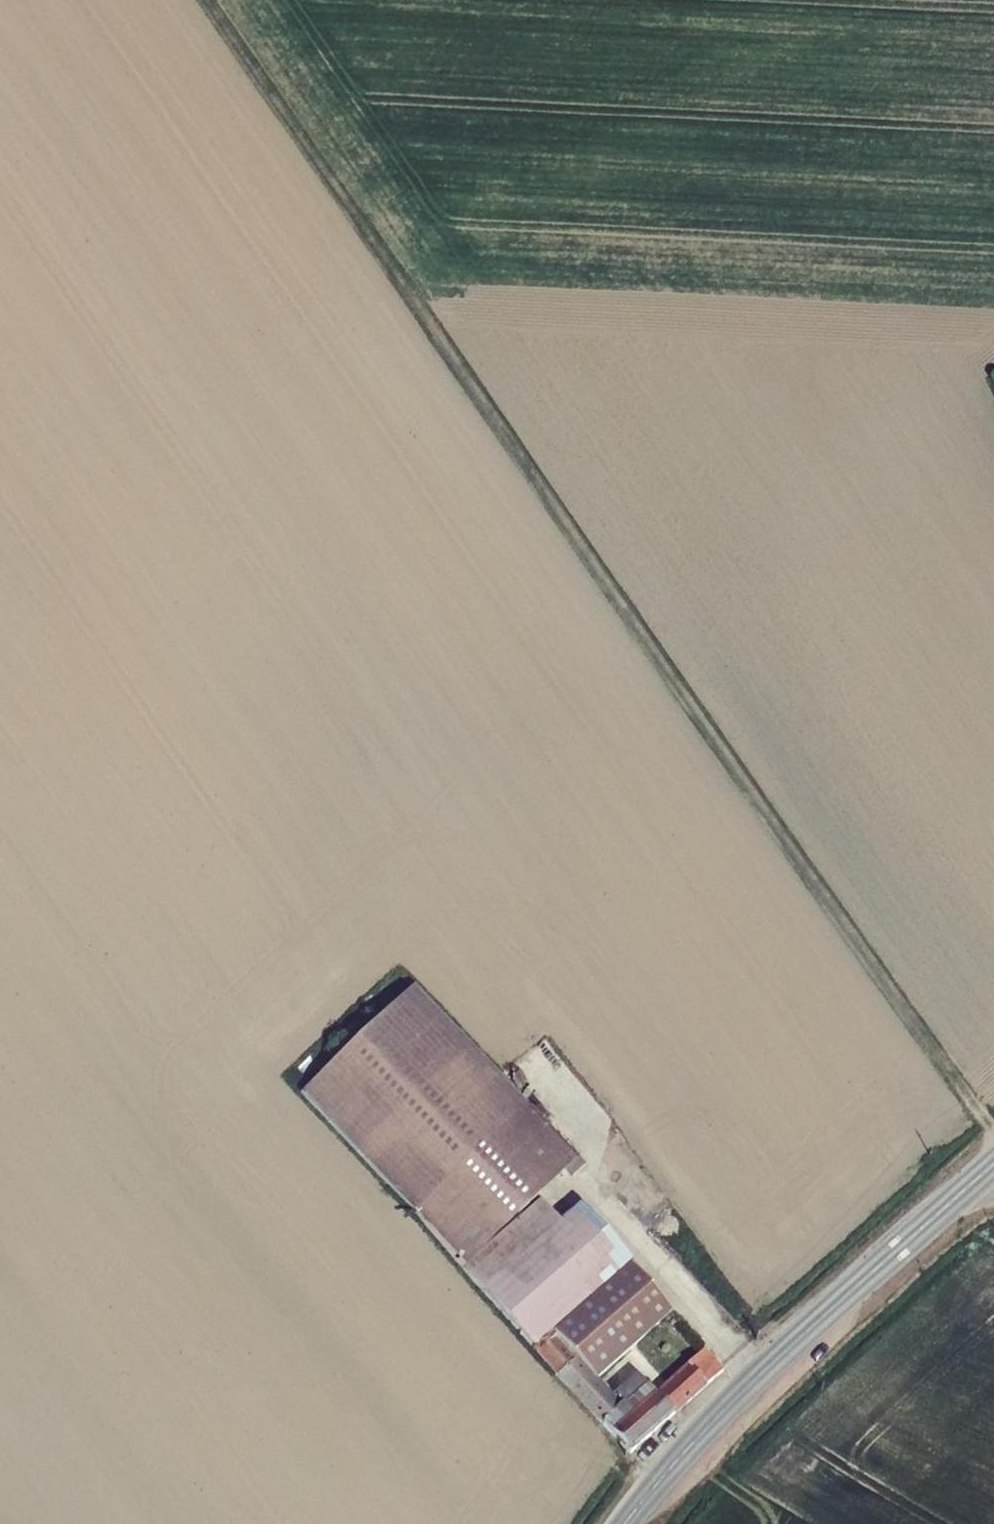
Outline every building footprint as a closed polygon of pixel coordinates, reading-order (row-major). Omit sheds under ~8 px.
[(578,1148),(412,969),(298,1072),(623,1448),(670,1409),(652,1389),(649,1391),(643,1385),(639,1386),(630,1376),(611,1392),(596,1374),(673,1307),(580,1200),(562,1216),(537,1188),(578,1148)] [(668,1375),(685,1396),(720,1366),(702,1346),(668,1375)] [(668,1375),(652,1389),(670,1409),(685,1396),(668,1375)]
